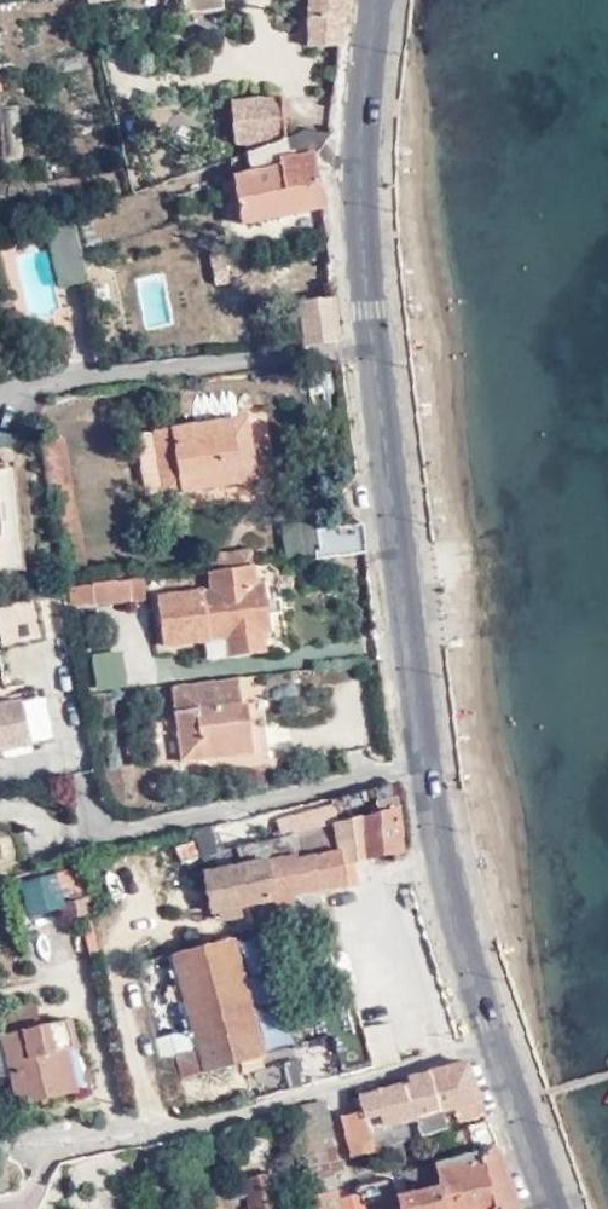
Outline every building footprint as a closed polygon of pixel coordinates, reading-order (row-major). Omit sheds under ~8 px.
[(186,17),(224,13),(223,0),(184,0),(186,17)] [(339,50),(346,0),(314,0),(316,49),(339,50)] [(276,98),(233,103),(237,144),(279,137),(276,98)] [(17,108),(0,109),(0,159),(20,158),(17,108)] [(247,171),(247,172),(279,165),(294,161),(315,159),(315,152),(328,134),(309,129),(275,141),(244,158),(247,171)] [(247,172),(230,175),(239,222),(287,213),(320,209),(315,159),(294,161),(279,165),(247,172)] [(17,254),(29,311),(61,304),(49,247),(17,254)] [(246,249),(226,254),(231,279),(252,274),(246,249)] [(211,254),(219,282),(231,279),(226,254),(225,251),(211,254)] [(338,344),(332,302),(297,306),(302,347),(305,346),(332,344),(338,344)] [(275,321),(262,322),(264,337),(277,335),(275,321)] [(247,417),(134,432),(144,496),(254,479),(247,417)] [(308,524),(281,527),(285,556),(311,553),(308,524)] [(315,528),(318,561),(345,558),(366,555),(363,525),(315,528)] [(206,555),(209,571),(252,567),(250,551),(206,555)] [(209,571),(206,572),(209,585),(147,594),(153,643),(217,636),(220,654),(258,652),(256,633),(266,631),(261,581),(253,580),(252,567),(209,571)] [(137,579),(60,588),(64,608),(86,605),(86,607),(124,603),(124,601),(139,599),(137,579)] [(45,640),(38,601),(0,608),(0,647),(45,640)] [(243,705),(240,678),(176,685),(184,762),(254,754),(249,704),(243,705)] [(19,708),(5,712),(16,755),(31,751),(19,708)] [(5,712),(0,713),(0,758),(16,755),(5,712)] [(379,813),(359,817),(369,859),(403,850),(396,784),(375,789),(379,813)] [(279,817),(276,824),(282,822),(285,829),(332,817),(335,817),(331,804),(279,817)] [(342,864),(333,822),(332,817),(285,829),(282,822),(276,824),(280,836),(235,847),(237,862),(203,871),(211,910),(212,915),(220,913),(221,923),(242,918),(240,909),(253,907),(257,923),(320,907),(317,892),(358,883),(354,863),(342,864)] [(354,863),(369,859),(359,817),(333,822),(342,864),(354,863)] [(81,867),(53,875),(59,899),(88,891),(81,867)] [(87,897),(64,902),(68,914),(89,909),(87,897)] [(231,936),(173,951),(197,1047),(172,1053),(178,1077),(260,1053),(231,936)] [(5,1075),(13,1106),(76,1093),(66,1052),(75,1049),(72,1036),(68,1020),(37,1026),(33,1003),(0,1011),(0,1050),(5,1075)] [(385,1023),(359,1029),(371,1069),(397,1062),(385,1023)] [(286,1060),(291,1089),(303,1087),(300,1072),(305,1071),(304,1063),(299,1064),(298,1058),(286,1060)] [(464,1062),(424,1070),(427,1080),(360,1096),(363,1112),(370,1142),(383,1140),(379,1126),(410,1119),(415,1135),(440,1129),(436,1112),(459,1106),(464,1120),(483,1115),(474,1089),(465,1062),(464,1062)] [(342,1172),(327,1096),(298,1104),(314,1178),(336,1173),(342,1172)] [(371,1149),(370,1142),(363,1112),(340,1117),(348,1153),(371,1149)] [(383,1140),(415,1135),(410,1119),(379,1126),(383,1140)] [(439,1184),(445,1208),(516,1208),(494,1147),(434,1162),(439,1184)] [(439,1184),(434,1162),(393,1171),(394,1175),(398,1191),(439,1184)] [(242,1176),(248,1208),(277,1208),(269,1170),(242,1176)] [(336,1173),(314,1178),(316,1191),(336,1187),(336,1173)] [(398,1191),(394,1175),(356,1182),(356,1184),(362,1208),(401,1208),(398,1191)] [(336,1187),(341,1208),(343,1208),(362,1208),(356,1184),(336,1187)] [(439,1184),(398,1191),(401,1208),(445,1208),(439,1184)] [(316,1191),(320,1208),(343,1208),(341,1208),(336,1187),(316,1191)]
